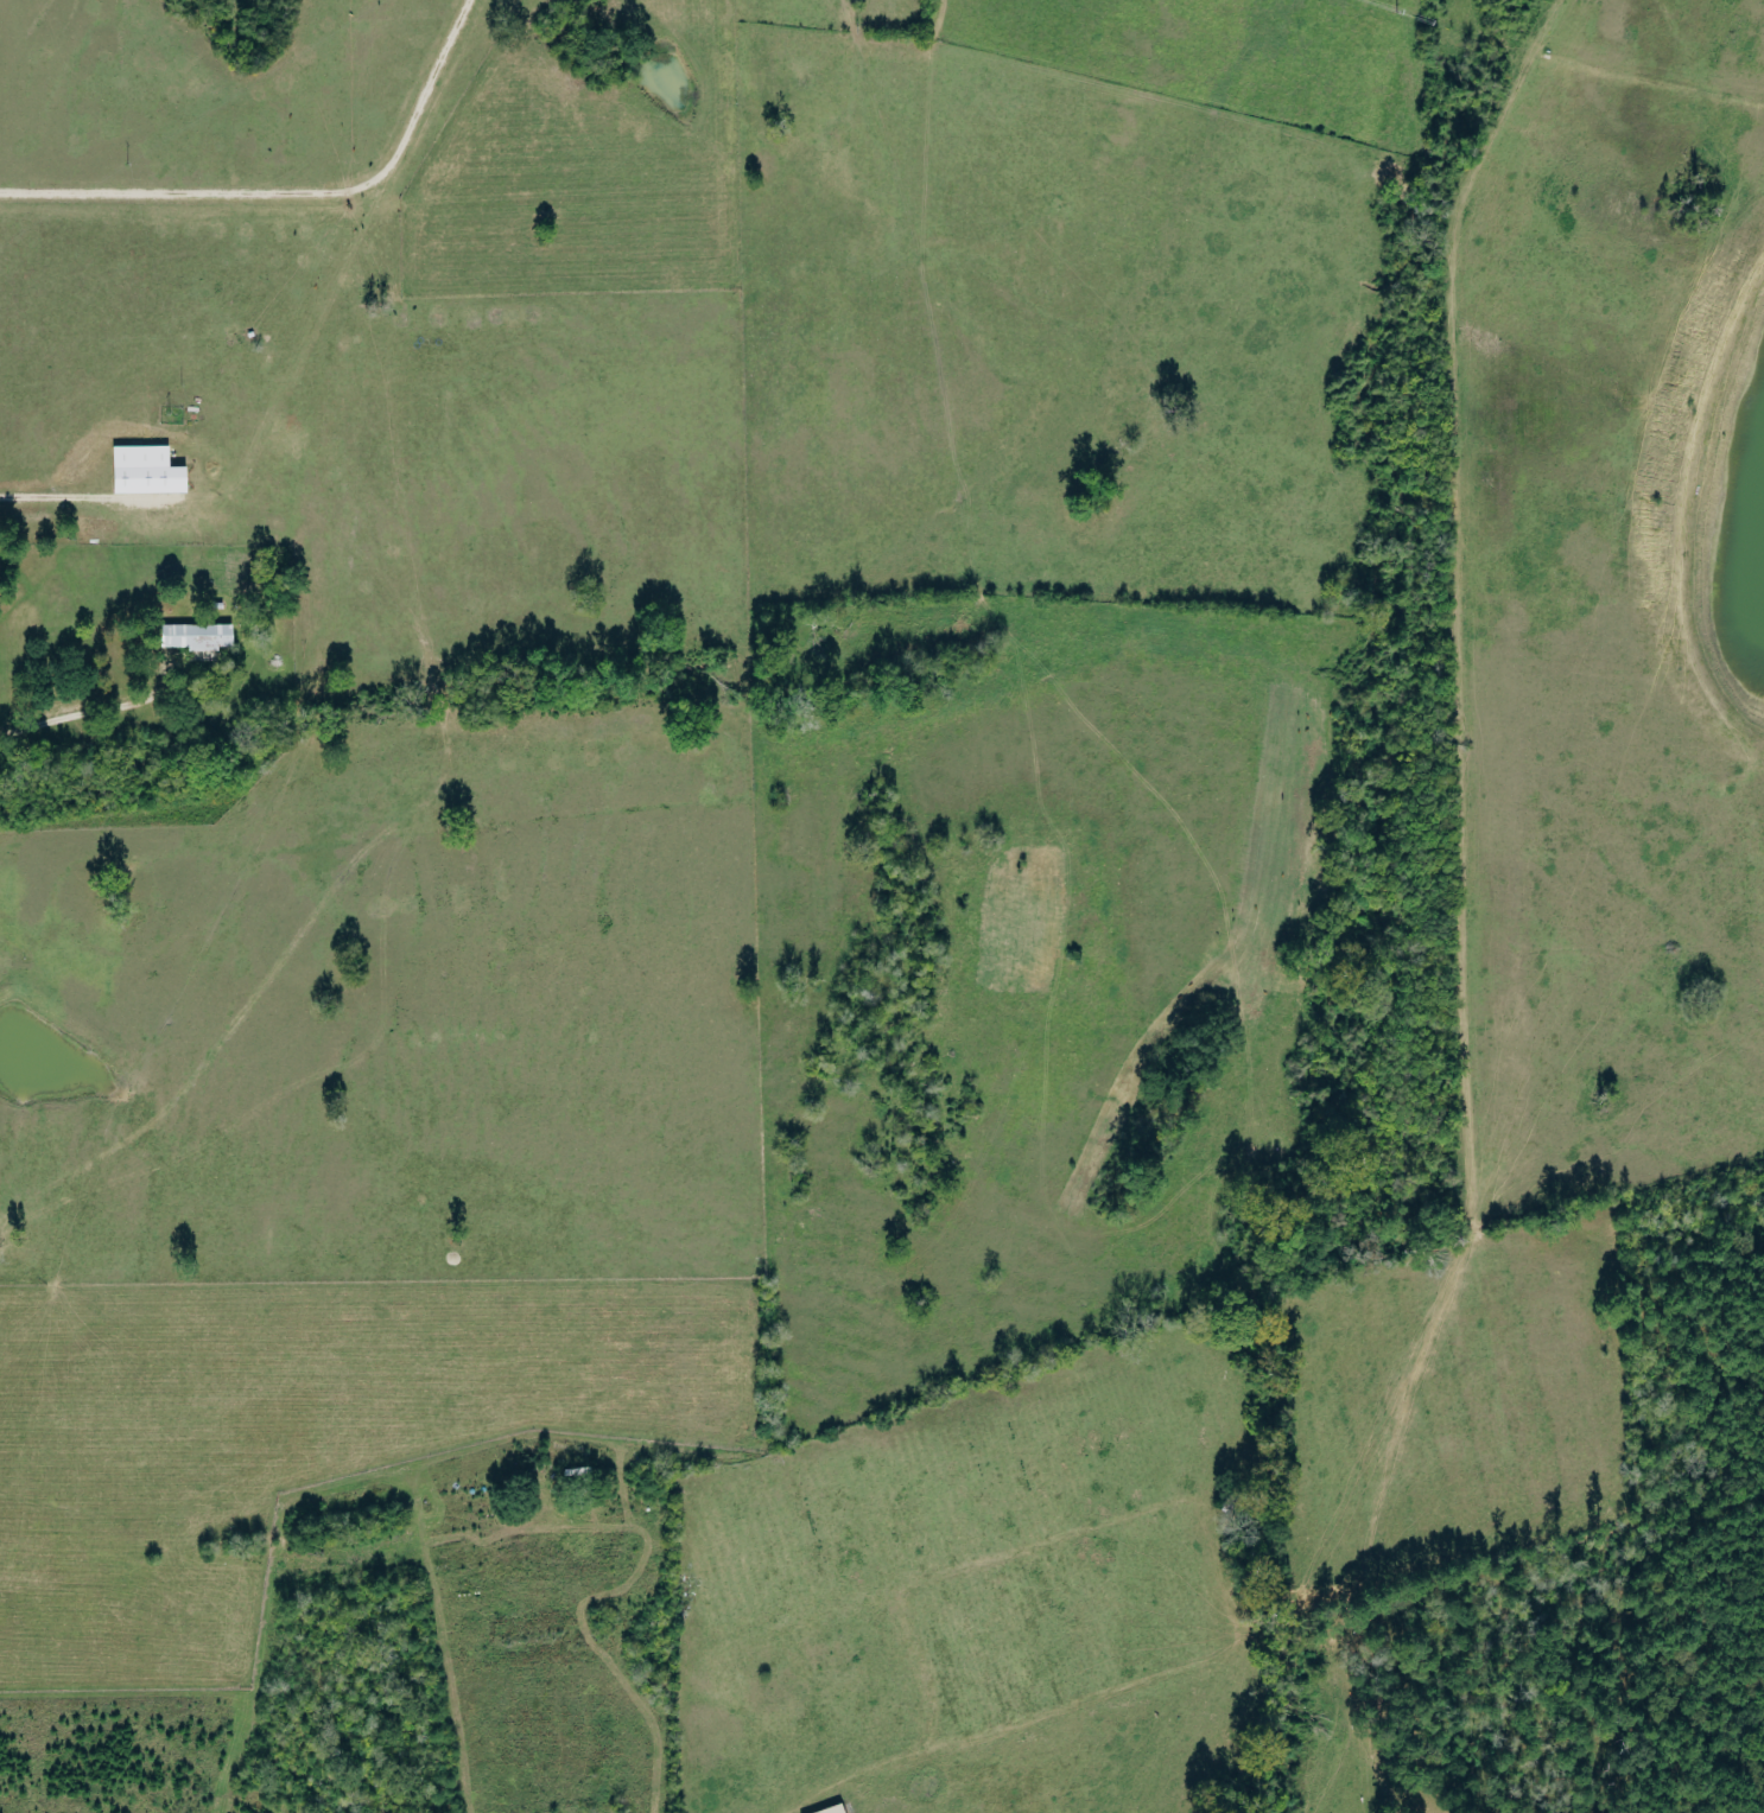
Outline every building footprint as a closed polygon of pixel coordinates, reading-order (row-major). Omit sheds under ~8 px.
[(176,446),(119,447),(120,495),(194,494),(194,468),(176,468),(176,446)] [(169,626),(169,651),(240,649),(239,625),(169,626)] [(836,1803),(805,1812),(839,1812),(836,1803)]
